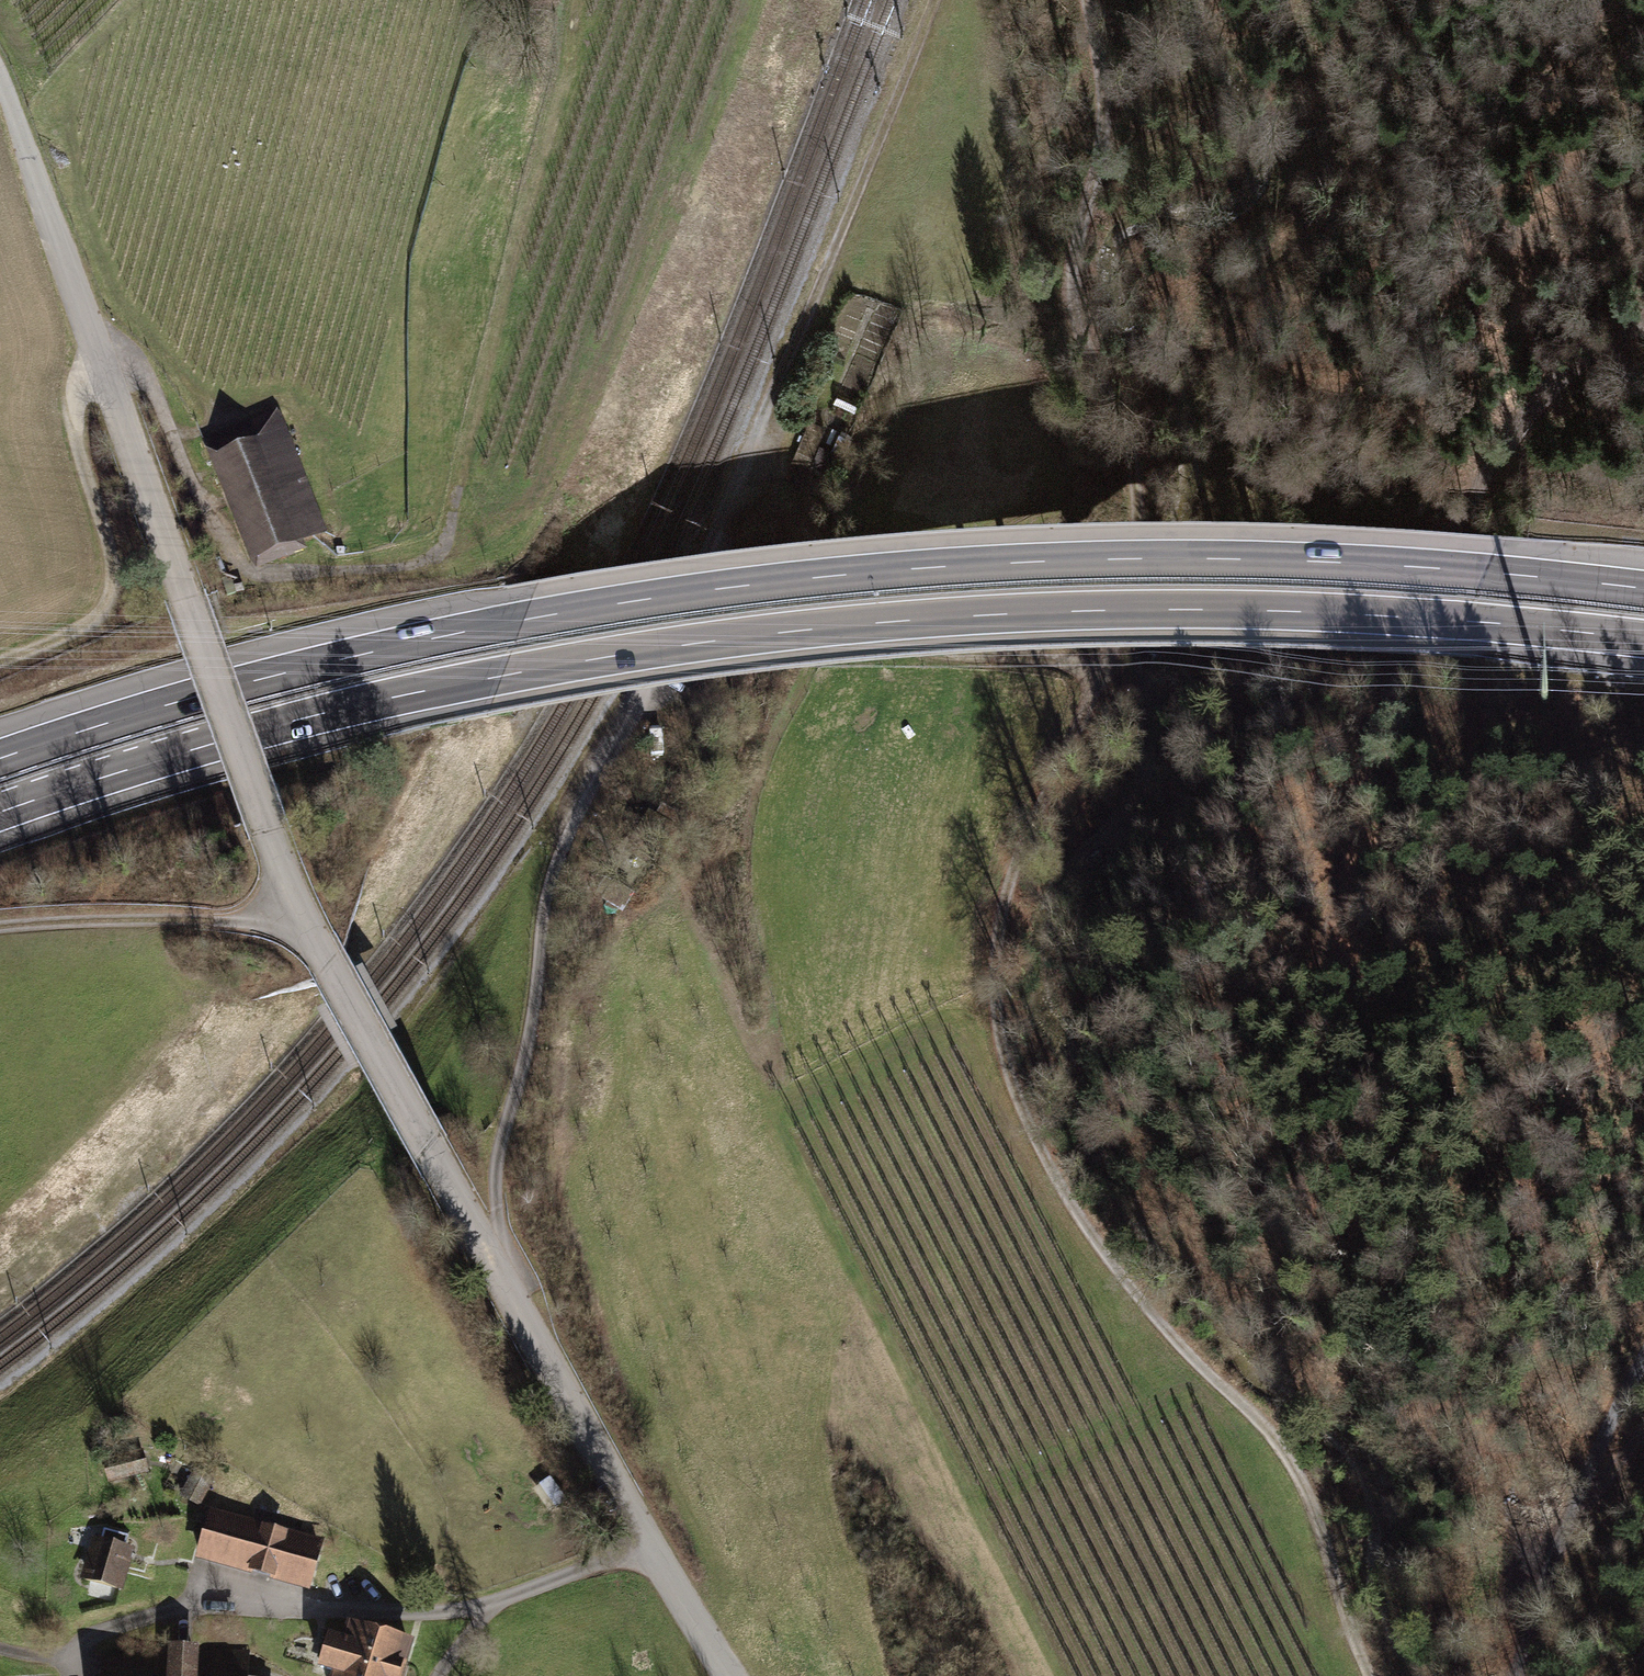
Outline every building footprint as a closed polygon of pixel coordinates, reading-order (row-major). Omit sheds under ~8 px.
[(278,411),(205,441),(257,566),(330,536),(278,411)] [(681,778),(669,776),(665,793),(677,796),(681,778)] [(674,814),(662,807),(656,817),(669,824),(674,814)] [(623,911),(633,895),(606,878),(596,894),(623,911)] [(141,1451),(104,1459),(110,1481),(148,1473),(141,1451)] [(331,1543),(216,1510),(201,1561),(316,1594),(331,1543)] [(138,1553),(102,1543),(91,1583),(128,1593),(138,1553)] [(421,1644),(370,1631),(367,1642),(345,1636),(336,1673),(348,1675),(413,1675),(421,1644)] [(110,1658),(109,1675),(254,1675),(254,1663),(110,1658)]
